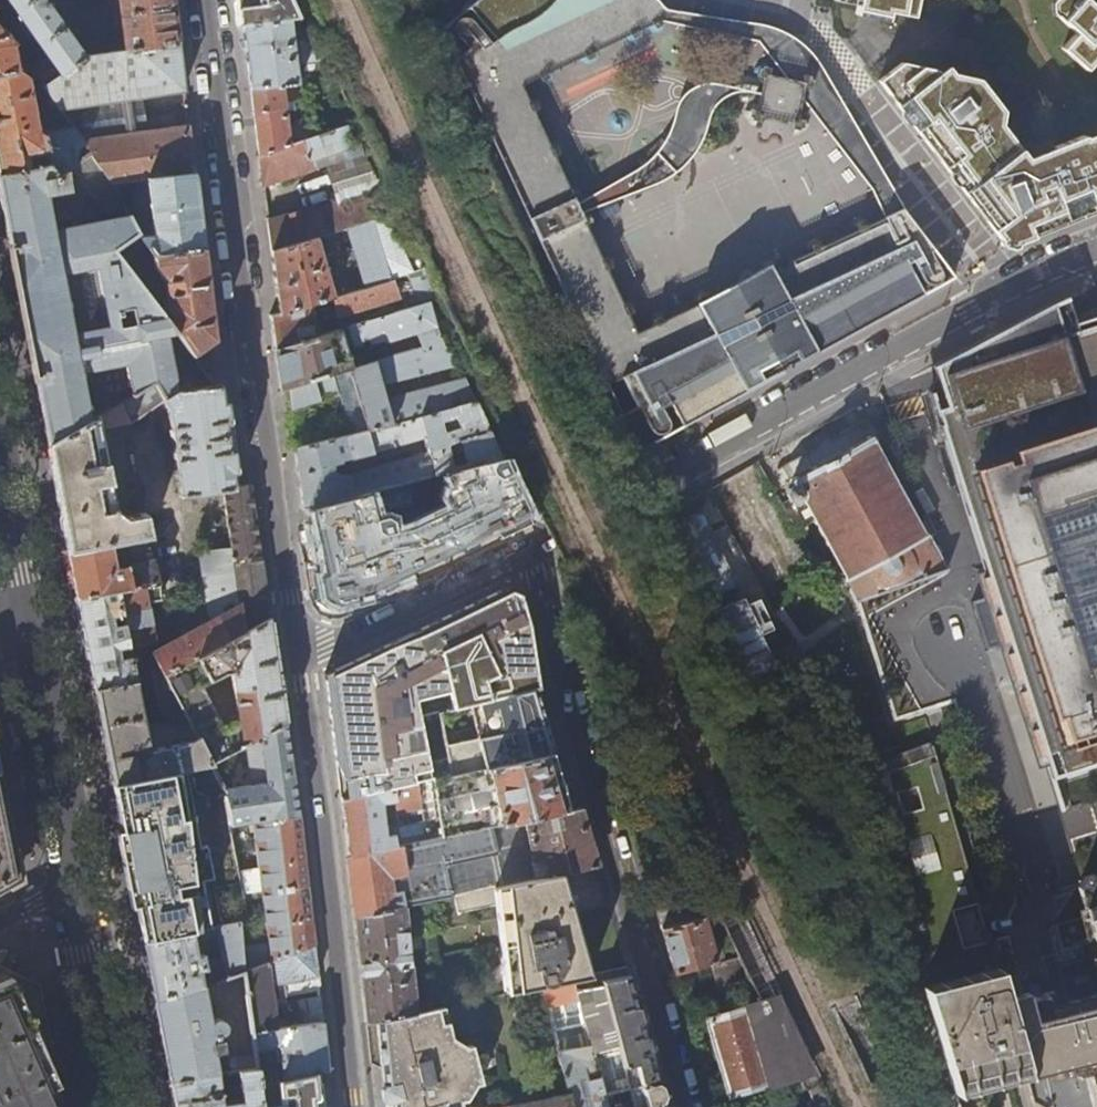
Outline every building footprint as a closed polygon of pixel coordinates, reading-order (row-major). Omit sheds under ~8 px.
[(22,22),(19,24),(28,37),(31,35),(47,57),(29,69),(43,88),(85,59),(43,0),(7,0),(22,22)] [(178,43),(172,0),(117,0),(124,52),(178,43)] [(237,2),(242,25),(291,21),(304,19),(295,0),(237,0),(237,2)] [(521,85),(679,11),(660,5),(656,0),(473,0),(466,6),(495,38),(488,41),(478,26),(466,16),(458,17),(455,20),(453,25),(454,30),(456,36),(463,41),(466,46),(452,57),(619,413),(636,404),(648,425),(651,428),(652,430),(654,430),(660,430),(662,429),(665,426),(667,421),(666,419),(660,408),(665,405),(675,424),(676,424),(682,421),(741,389),(806,354),(862,323),(899,303),(936,283),(952,274),(937,253),(906,214),(900,206),(637,339),(521,85)] [(833,1),(914,18),(918,0),(833,0),(833,1)] [(1058,15),(1078,32),(1065,48),(1088,68),(1095,60),(1096,62),(1096,0),(1058,0),(1058,15)] [(254,121),(259,155),(312,138),(308,121),(287,126),(285,110),(292,110),(292,111),(297,110),(294,84),(337,78),(319,38),(299,41),(301,63),(296,63),(291,21),(242,25),(247,61),(254,121)] [(18,71),(13,46),(0,28),(0,75),(18,71)] [(184,91),(178,43),(124,52),(85,59),(43,88),(56,106),(69,124),(91,155),(113,186),(147,181),(194,174),(191,149),(188,128),(154,132),(150,95),(184,91)] [(803,84),(809,85),(811,74),(800,72),(799,78),(766,70),(767,64),(760,62),(759,66),(757,66),(755,74),(760,75),(753,107),(748,106),(746,115),(748,115),(748,118),(757,120),(758,115),(790,122),(789,127),(800,129),(803,117),(797,116),(803,84)] [(1089,145),(1087,141),(1024,165),(995,129),(1001,124),(1004,110),(984,85),(981,88),(934,78),(931,72),(909,68),(905,71),(893,69),(879,80),(885,89),(913,125),(942,163),(970,199),(993,229),(1000,238),(1018,243),(1058,227),(1096,212),(1096,142),(1089,145)] [(18,71),(0,75),(0,173),(46,163),(57,178),(73,168),(91,155),(69,124),(44,129),(35,124),(32,110),(56,106),(43,88),(29,69),(18,71)] [(312,138),(259,155),(262,185),(311,170),(311,169),(323,166),(335,204),(316,210),(315,208),(267,222),(271,251),(316,238),(345,229),(396,215),(377,170),(354,180),(343,151),(352,148),(346,127),(312,138)] [(75,183),(73,168),(57,178),(46,163),(0,173),(0,200),(1,205),(39,405),(47,444),(90,419),(81,373),(125,365),(131,395),(153,382),(163,400),(175,393),(164,334),(175,332),(157,310),(112,250),(139,230),(131,217),(54,232),(47,196),(70,191),(69,184),(75,183)] [(199,214),(194,174),(147,181),(155,236),(143,238),(152,253),(153,255),(204,250),(199,214)] [(396,215),(345,229),(362,289),(388,281),(404,276),(422,271),(396,215)] [(316,238),(271,251),(275,284),(278,312),(279,314),(311,304),(332,297),(316,238)] [(207,279),(204,250),(153,255),(152,253),(153,268),(163,281),(158,281),(159,290),(163,289),(166,303),(157,310),(175,332),(192,356),(215,339),(212,316),(207,279)] [(422,271),(404,276),(417,305),(364,322),(362,316),(349,320),(351,325),(346,327),(352,346),(364,342),(365,345),(379,341),(386,342),(414,333),(419,347),(373,361),(374,362),(381,386),(458,365),(449,346),(441,349),(434,328),(442,325),(430,301),(435,300),(422,271)] [(388,281),(362,289),(332,297),(337,314),(393,298),(388,281)] [(931,366),(939,389),(927,392),(984,568),(990,566),(998,591),(972,600),(987,646),(1007,639),(1051,775),(1096,761),(1096,315),(1059,327),(1052,303),(1021,317),(931,366)] [(311,304),(279,314),(270,316),(272,334),(278,370),(280,389),(291,386),(348,369),(336,329),(315,336),(311,304)] [(217,387),(192,356),(175,332),(164,334),(175,393),(217,387)] [(374,362),(348,369),(291,386),(294,409),(336,396),(337,396),(338,397),(354,392),(366,430),(392,423),(385,400),(381,386),(374,362)] [(474,377),(385,400),(392,423),(473,402),(485,399),(474,377)] [(131,395),(123,399),(128,422),(131,421),(163,400),(153,382),(131,395)] [(217,387),(175,393),(163,400),(167,410),(178,494),(222,489),(230,546),(199,552),(209,621),(150,654),(158,667),(153,671),(164,720),(143,724),(134,681),(94,690),(103,737),(112,783),(209,762),(166,677),(269,618),(253,505),(249,483),(233,486),(221,386),(217,387)] [(366,430),(354,392),(338,397),(337,396),(336,396),(343,422),(348,420),(351,422),(354,433),(366,430)] [(123,399),(90,419),(47,444),(57,496),(67,550),(146,537),(149,537),(145,512),(126,516),(116,508),(101,428),(128,422),(123,399)] [(468,465),(498,457),(473,402),(392,423),(366,430),(354,433),(332,439),(295,448),(299,478),(303,507),(303,508),(311,506),(366,492),(444,471),(454,468),(447,446),(460,442),(468,465)] [(329,429),(332,439),(354,433),(351,422),(348,420),(343,422),(330,425),(329,429)] [(857,602),(940,563),(925,534),(923,535),(917,524),(919,523),(917,520),(915,521),(906,503),(907,502),(905,498),(903,499),(893,481),(895,480),(893,478),(891,478),(882,461),(883,460),(882,456),(880,457),(873,444),(874,442),(873,439),(870,440),(868,437),(846,448),(847,451),(814,469),(813,467),(791,479),(793,482),(791,484),(792,488),(788,490),(786,497),(790,504),(796,505),(802,502),(803,505),(806,504),(815,521),(813,522),(815,526),(817,525),(826,542),(825,543),(827,546),(829,545),(839,563),(837,564),(838,567),(840,566),(847,578),(844,580),(846,583),(847,583),(857,602)] [(500,531),(511,526),(511,522),(529,514),(503,456),(498,457),(468,465),(454,468),(444,471),(453,487),(447,488),(445,497),(451,509),(408,528),(395,530),(390,519),(385,516),(374,518),(368,493),(366,492),(311,506),(315,526),(312,529),(314,535),(315,540),(319,541),(323,560),(384,546),(389,562),(375,568),(381,583),(446,553),(460,547),(463,548),(473,544),(474,539),(486,534),(496,529),(500,531)] [(153,562),(146,537),(67,550),(72,573),(76,596),(117,590),(157,582),(153,562)] [(375,568),(389,562),(384,546),(323,560),(326,573),(319,575),(321,584),(323,595),(334,602),(357,598),(369,592),(368,589),(381,583),(375,568)] [(159,598),(157,582),(117,590),(121,614),(123,623),(128,646),(130,656),(134,681),(143,678),(142,658),(139,645),(153,641),(152,637),(156,637),(151,604),(147,604),(146,601),(159,598)] [(373,728),(433,713),(545,684),(531,637),(519,595),(504,588),(324,674),(328,705),(332,738),(373,730),(373,728)] [(121,614),(117,590),(76,596),(85,643),(94,690),(134,681),(130,656),(117,658),(116,649),(128,646),(123,623),(111,625),(110,616),(121,614)] [(166,677),(209,762),(285,724),(275,654),(269,618),(166,677)] [(545,684),(433,713),(449,773),(451,773),(552,750),(563,748),(553,713),(545,684)] [(373,730),(332,738),(336,771),(339,799),(340,800),(385,790),(374,738),(399,732),(400,738),(409,736),(410,741),(413,740),(418,760),(401,764),(405,786),(415,783),(415,781),(449,773),(433,713),(373,728),(373,730)] [(285,724),(209,762),(226,792),(223,795),(229,826),(255,822),(299,815),(292,769),(285,724)] [(997,973),(934,747),(932,748),(892,763),(861,774),(925,993),(997,973)] [(552,750),(451,773),(463,830),(545,811),(546,814),(569,809),(552,750)] [(209,762),(112,783),(117,810),(133,887),(143,942),(236,923),(246,921),(247,921),(229,826),(223,795),(226,792),(209,762)] [(449,773),(415,781),(415,783),(405,786),(385,790),(340,800),(368,1030),(348,857),(463,830),(451,773),(449,773)] [(0,784),(0,887),(18,878),(13,856),(4,805),(0,784)] [(545,811),(463,830),(348,857),(346,858),(350,885),(354,914),(354,915),(404,904),(452,894),(557,871),(596,863),(590,842),(580,806),(569,809),(546,814),(545,811)] [(308,899),(299,815),(255,822),(269,943),(248,946),(246,921),(236,923),(243,971),(313,943),(308,899)] [(557,871),(452,894),(456,911),(496,904),(508,993),(540,986),(573,979),(588,975),(557,871)] [(1083,875),(1076,887),(1084,915),(1051,924),(1047,931),(1064,997),(1052,1000),(1037,1005),(1008,1012),(1025,1073),(1054,1065),(1069,1060),(1081,1057),(1095,1106),(1096,1106),(1096,872),(1083,875)] [(719,913),(702,877),(651,893),(656,912),(661,930),(704,918),(719,913)] [(404,904),(354,915),(360,969),(366,1023),(381,1020),(416,1011),(404,904)] [(777,994),(738,913),(723,919),(740,954),(735,955),(757,1000),(772,995),(777,994)] [(668,953),(674,973),(717,961),(715,955),(721,953),(720,948),(714,950),(704,918),(661,930),(668,953)] [(153,998),(182,993),(214,982),(243,971),(236,923),(143,942),(148,970),(153,998)] [(421,935),(426,975),(439,974),(434,933),(421,935)] [(318,989),(313,943),(243,971),(250,1032),(281,1028),(281,1021),(274,1022),(269,985),(277,984),(279,996),(318,989)] [(757,1000),(735,955),(717,960),(730,1007),(757,1000)] [(53,1061),(46,1021),(39,984),(0,966),(0,1106),(62,1106),(53,1061)] [(1025,1073),(1008,1012),(997,973),(925,993),(955,1093),(1025,1075),(1025,1073)] [(617,1044),(625,1072),(636,1069),(644,1102),(633,1105),(634,1106),(667,1106),(652,1057),(628,975),(602,982),(602,984),(617,1044)] [(540,986),(555,1048),(588,1040),(575,990),(574,984),(573,979),(540,986)] [(161,1039),(169,1081),(215,1074),(227,1073),(225,1057),(215,1055),(224,1054),(222,1037),(223,1035),(224,1032),(223,1028),(220,1025),(217,1023),(214,1022),(208,1023),(207,1017),(186,1021),(185,1012),(217,1003),(214,982),(182,993),(153,998),(161,1039)] [(602,984),(575,990),(588,1040),(591,1051),(617,1044),(602,984)] [(808,1071),(772,995),(757,1000),(730,1007),(702,1015),(726,1097),(808,1071)] [(287,1028),(322,1023),(319,996),(288,1002),(284,1007),(287,1028)] [(447,1020),(443,1007),(443,1006),(436,1007),(440,1022),(447,1020)] [(471,1044),(464,1045),(450,1036),(447,1020),(440,1022),(436,1007),(416,1011),(381,1020),(388,1087),(390,1106),(460,1106),(458,1099),(464,1098),(473,1082),(480,1081),(471,1044)] [(324,1046),(322,1023),(287,1028),(281,1028),(250,1032),(255,1069),(257,1083),(275,1080),(327,1069),(324,1046)] [(237,1071),(243,1100),(221,1104),(215,1074),(169,1081),(175,1106),(259,1106),(256,1084),(257,1083),(255,1069),(237,1071)] [(275,1080),(278,1104),(259,1106),(311,1106),(310,1099),(330,1096),(327,1069),(275,1080)] [(604,1106),(618,1104),(619,1106),(634,1106),(633,1105),(629,1089),(601,1095),(604,1106)] [(505,1106),(568,1106),(565,1093),(505,1106)] [(955,1093),(932,1099),(935,1106),(959,1106),(955,1093)] [(464,1098),(458,1099),(460,1106),(467,1106),(464,1098)]
